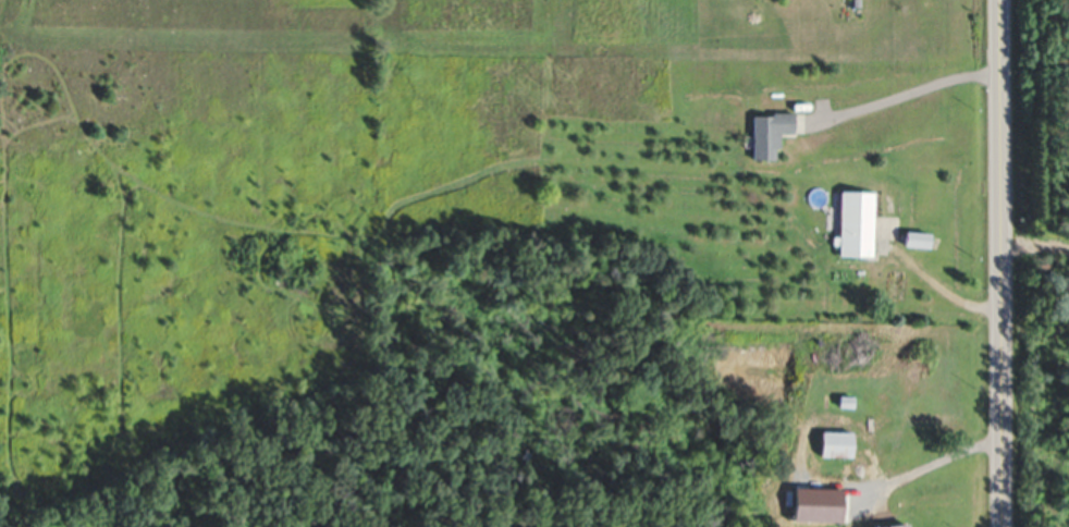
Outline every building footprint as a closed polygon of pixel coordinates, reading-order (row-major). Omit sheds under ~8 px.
[(753,114),(753,160),(777,160),(777,133),(794,133),(794,114),(753,114)] [(838,192),(838,257),(872,257),(872,192),(838,192)] [(928,234),(904,235),(905,247),(928,246),(928,234)] [(852,432),(821,432),(821,457),(852,457),(852,432)]
